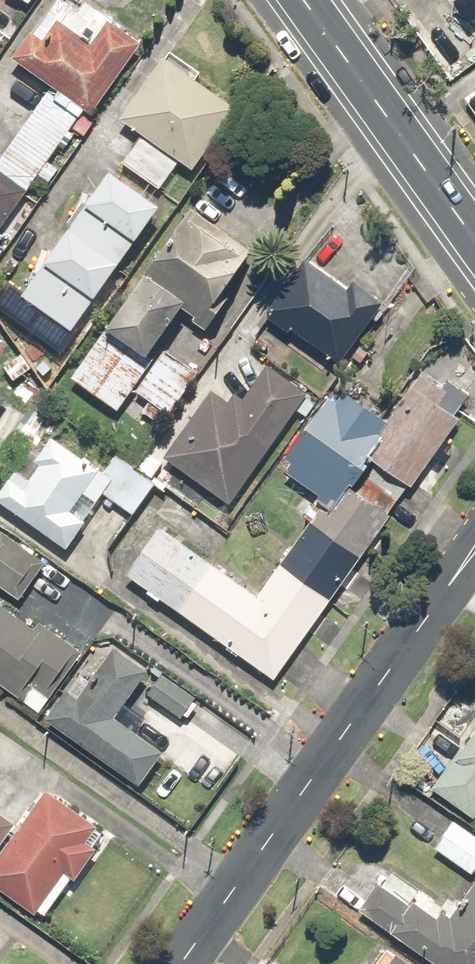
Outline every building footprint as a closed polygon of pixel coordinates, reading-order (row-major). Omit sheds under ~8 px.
[(93,112),(139,42),(107,21),(91,45),(61,25),(49,42),(34,33),(16,60),(63,91),(55,102),(79,118),(86,108),(93,112)] [(237,104),(163,58),(122,123),(141,136),(124,164),(160,187),(179,157),(196,169),(237,104)] [(27,192),(0,172),(0,229),(27,192)] [(112,172),(23,294),(72,330),(161,207),(112,172)] [(138,389),(171,413),(199,374),(157,344),(191,297),(209,310),(252,250),(192,207),(70,378),(121,413),(138,389)] [(351,287),(307,257),(268,315),(339,363),(381,302),(354,284),(351,287)] [(230,504),(305,395),(268,369),(248,399),(235,390),(226,402),(211,392),(165,459),(230,504)] [(390,425),(369,453),(414,487),(463,422),(438,403),(445,394),(425,379),(390,425)] [(369,453),(390,425),(337,385),(277,465),(330,504),(369,453)] [(0,490),(0,501),(66,548),(104,494),(133,515),(155,483),(113,453),(102,470),(54,436),(24,480),(13,472),(0,490)] [(277,680),(391,513),(351,485),(327,520),(315,511),(258,594),(161,528),(127,578),(277,680)] [(0,533),(0,586),(23,601),(41,572),(30,565),(36,556),(0,533)] [(49,696),(80,649),(42,625),(36,634),(0,610),(0,681),(26,697),(33,685),(49,696)] [(147,666),(116,646),(84,696),(69,687),(47,722),(142,782),(162,752),(112,721),(147,666)] [(196,698),(162,674),(147,696),(181,719),(196,698)] [(433,789),(471,817),(474,812),(474,732),(433,789)] [(48,787),(0,854),(0,891),(35,916),(40,909),(47,915),(95,849),(86,843),(100,825),(48,787)] [(0,812),(0,845),(15,822),(0,812)] [(450,820),(433,847),(474,873),(474,836),(450,820)] [(360,909),(434,963),(474,963),(474,885),(451,918),(444,913),(437,922),(381,880),(360,909)] [(394,954),(387,963),(409,963),(394,954)]
